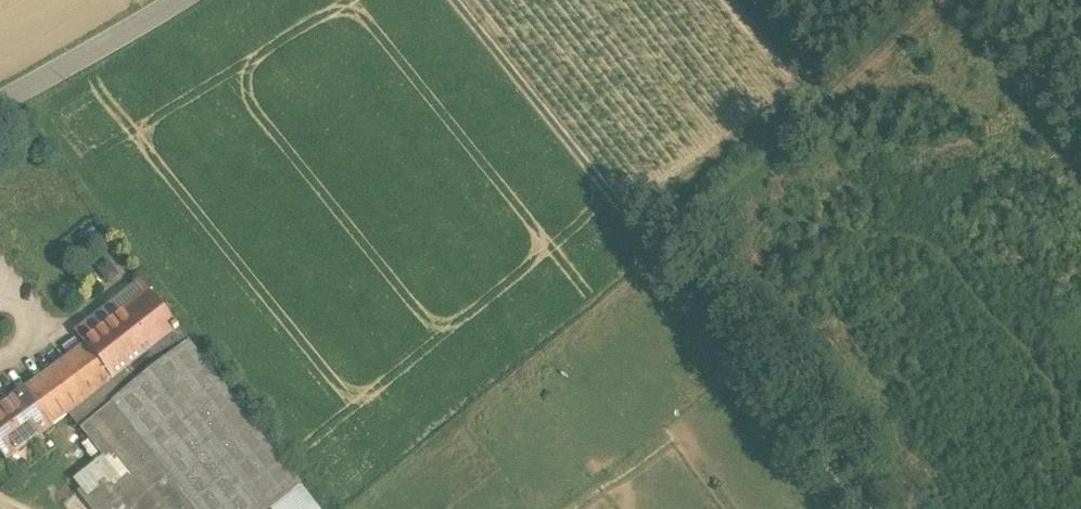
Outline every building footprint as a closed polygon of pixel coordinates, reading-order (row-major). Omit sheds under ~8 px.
[(149,296),(126,315),(140,333),(163,315),(149,296)] [(163,315),(140,333),(126,315),(99,335),(114,358),(118,356),(126,369),(123,371),(134,387),(187,345),(163,315)] [(114,379),(68,413),(81,428),(113,403),(134,387),(123,371),(126,369),(118,356),(114,358),(99,335),(87,345),(114,379)] [(87,345),(24,391),(42,413),(37,417),(47,429),(68,413),(114,379),(87,345)] [(187,345),(134,387),(113,403),(196,508),(272,508),(300,487),(187,345)] [(0,409),(27,444),(47,429),(37,417),(42,413),(24,391),(0,409)] [(113,403),(81,428),(103,457),(133,495),(144,508),(196,508),(113,403)] [(0,409),(0,448),(8,458),(27,444),(0,409)] [(74,480),(97,508),(122,508),(120,506),(133,495),(103,457),(74,480)] [(133,495),(120,506),(122,508),(144,508),(133,495)]
